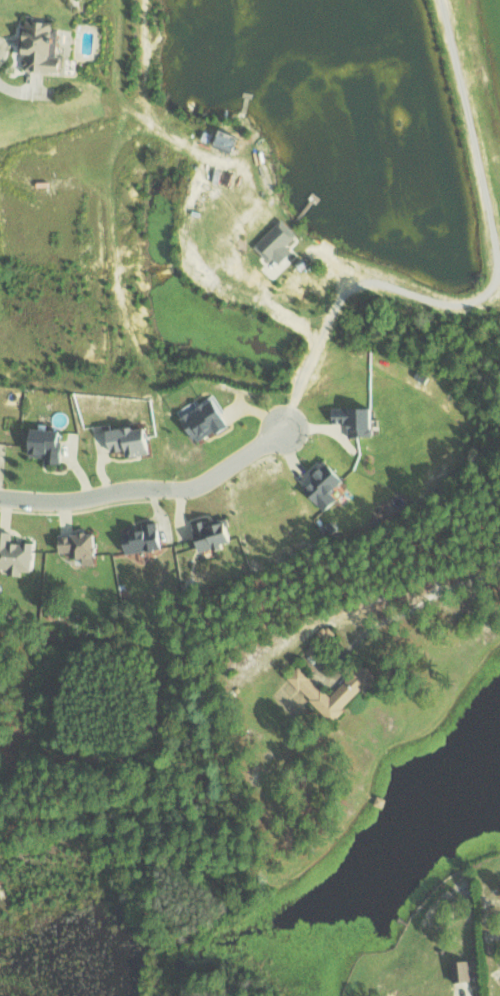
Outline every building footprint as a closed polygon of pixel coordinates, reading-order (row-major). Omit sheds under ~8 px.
[(244,135),(219,132),(217,148),(242,152),(244,135)] [(297,252),(291,246),(299,236),(283,221),(259,245),(283,267),(297,252)] [(181,415),(195,442),(221,429),(223,432),(232,428),(228,420),(241,414),(236,403),(226,409),(220,396),(181,415)] [(333,423),(353,422),(353,435),(381,435),(380,406),(333,407),(333,423)] [(111,430),(116,452),(129,449),(129,448),(135,447),(137,455),(161,450),(156,425),(144,427),(144,423),(111,430)] [(33,427),(30,457),(71,461),(73,430),(33,427)] [(327,513),(339,503),(333,495),(351,481),(332,457),(313,471),(318,478),(306,487),(327,513)] [(195,523),(198,552),(229,548),(229,542),(240,540),(237,516),(212,520),(212,521),(195,523)] [(125,532),(126,551),(169,549),(168,533),(166,533),(165,522),(135,524),(136,532),(125,532)] [(0,530),(0,573),(25,573),(25,571),(37,571),(37,541),(13,541),(13,530),(0,530)] [(61,552),(80,550),(80,558),(86,558),(87,564),(102,564),(100,532),(60,534),(61,552)] [(337,696),(301,667),(290,680),(338,720),(364,688),(371,694),(384,678),(365,662),(337,696)] [(455,982),(473,981),(472,961),(454,962),(455,982)]
